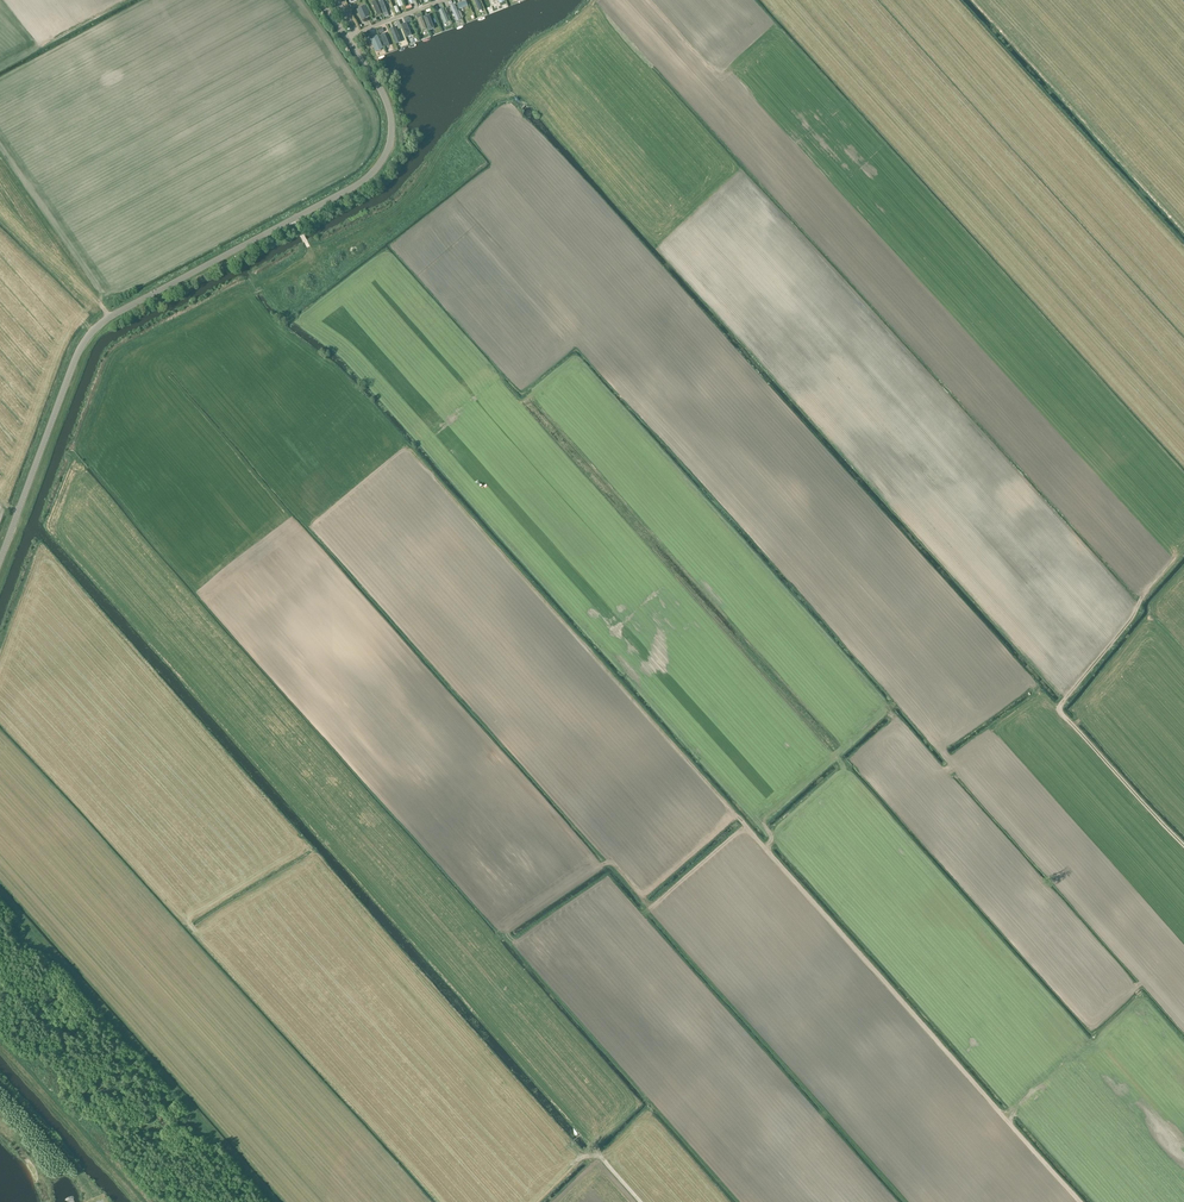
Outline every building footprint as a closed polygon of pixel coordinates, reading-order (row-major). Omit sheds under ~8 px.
[(376,0),(374,0),(372,1),(377,15),(382,13),(376,0)] [(383,0),(379,0),(384,13),(388,11),(383,0)] [(457,3),(459,9),(468,5),(466,0),(457,3)] [(479,0),(475,0),(479,10),(483,9),(479,0)] [(454,3),(450,5),(456,20),(461,18),(454,3)] [(370,15),(366,5),(357,9),(361,19),(370,15)] [(449,21),(444,8),(439,10),(444,23),(449,21)] [(417,18),(422,30),(427,28),(422,15),(422,16),(420,12),(416,14),(417,18)] [(435,28),(429,14),(424,16),(430,30),(435,28)] [(406,22),(402,24),(407,37),(412,35),(407,23),(411,21),(409,16),(404,18),(406,22)] [(402,41),(396,26),(390,28),(396,43),(402,41)] [(390,45),(385,33),(380,34),(385,47),(390,45)] [(384,47),(378,34),(368,38),(370,43),(372,42),(375,51),(384,47)]
